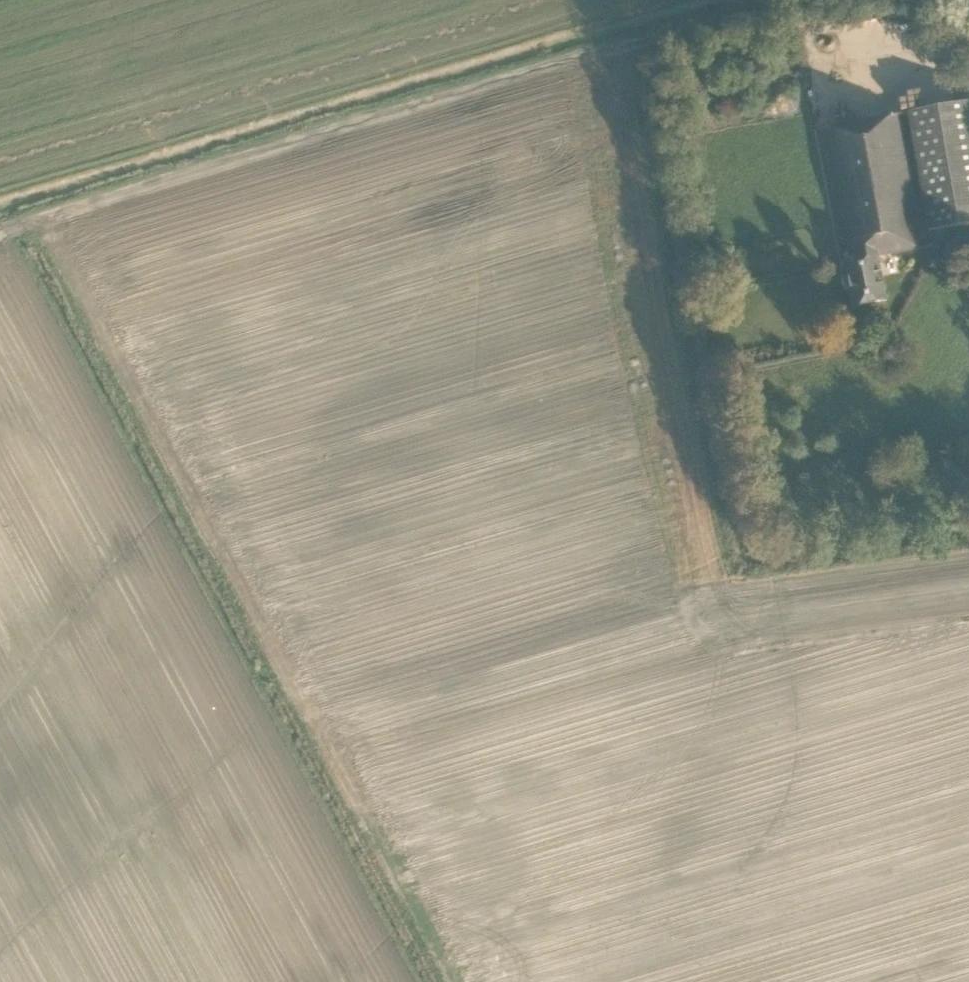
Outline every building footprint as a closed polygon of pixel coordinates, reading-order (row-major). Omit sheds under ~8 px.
[(910,126),(928,231),(968,224),(968,101),(908,112),(910,126)] [(899,114),(831,126),(818,128),(843,270),(840,270),(844,293),(848,292),(851,307),(885,301),(877,255),(922,247),(899,114)]
